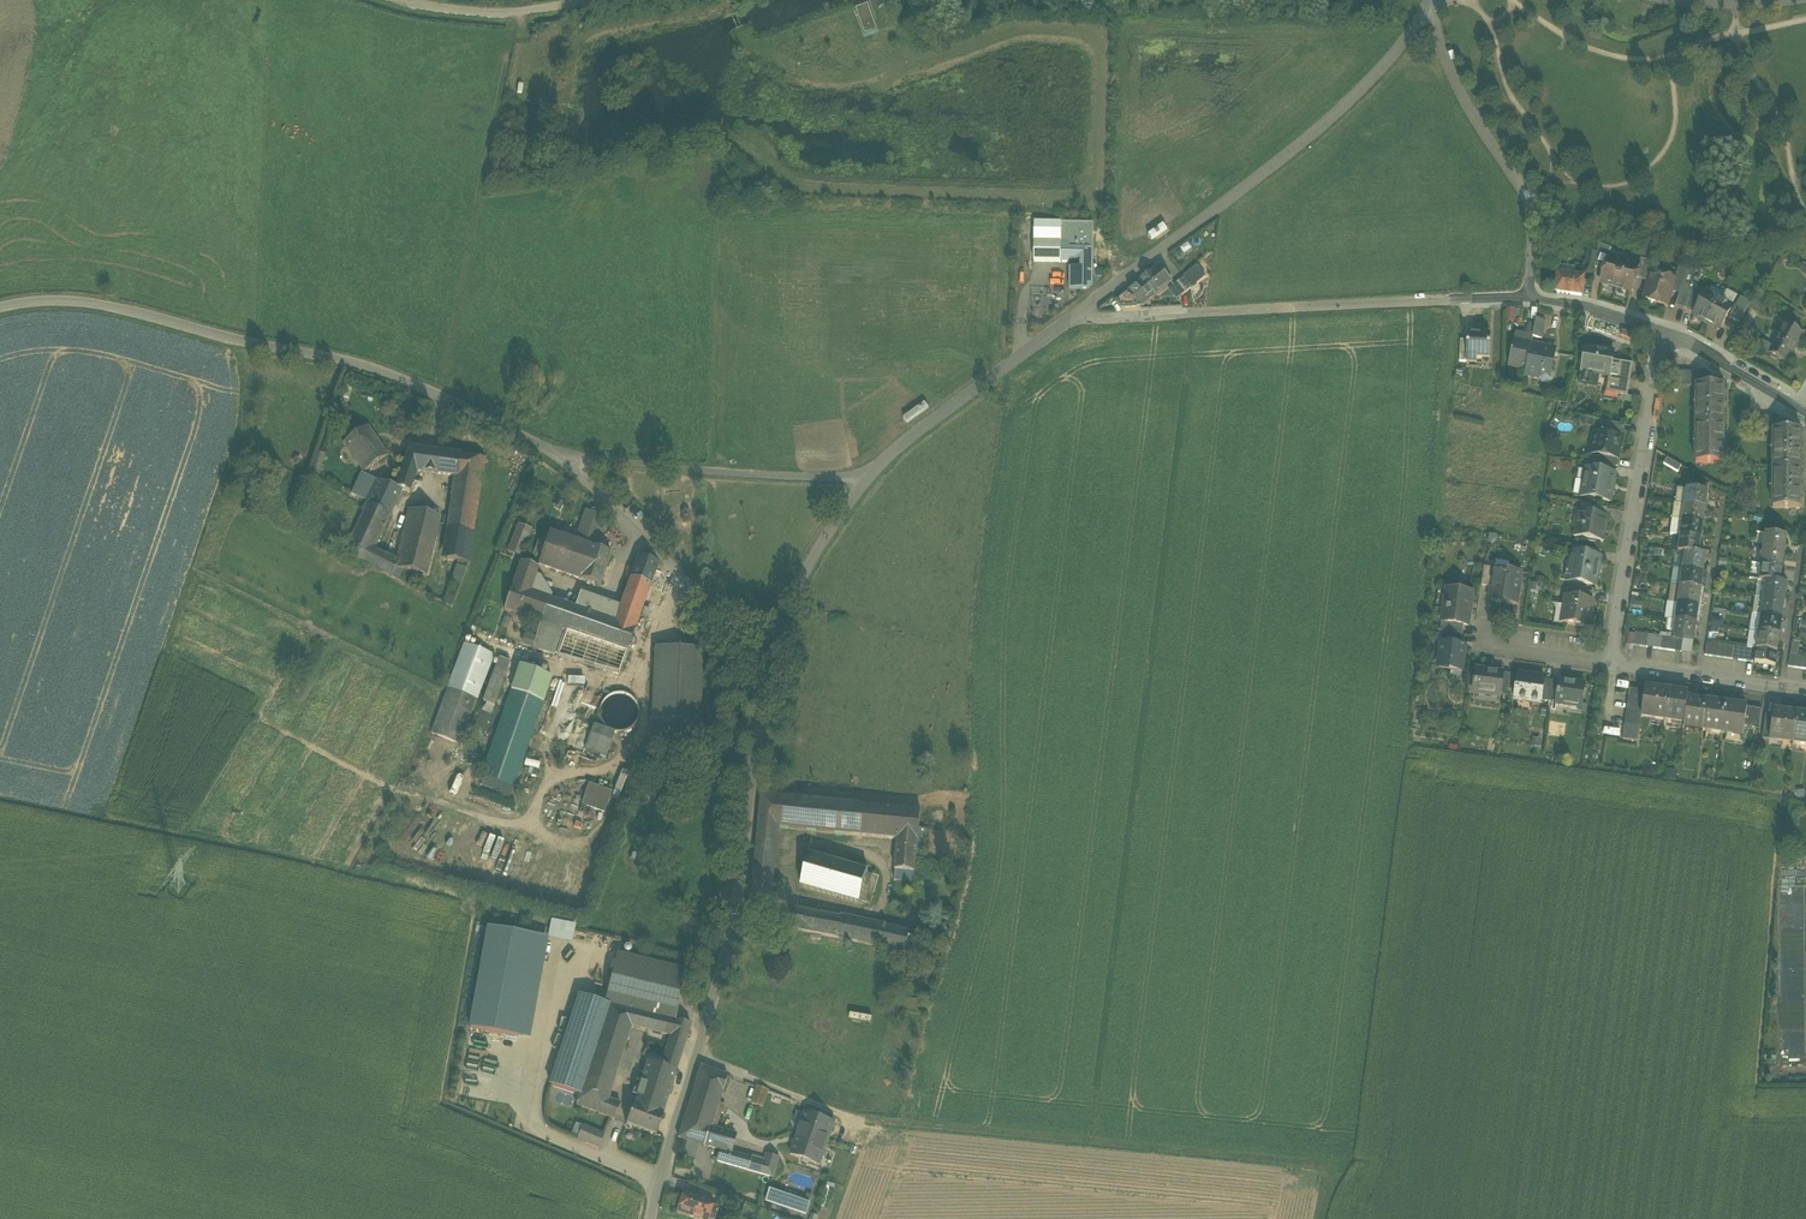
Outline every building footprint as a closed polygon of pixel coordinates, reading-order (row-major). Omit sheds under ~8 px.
[(1035,223),(1034,243),(1061,244),(1061,224),(1035,223)] [(1094,225),(1061,224),(1061,244),(1070,244),(1070,249),(1093,250),(1094,225)] [(1034,263),(1061,263),(1061,244),(1034,243),(1034,263)] [(1070,244),(1061,244),(1061,263),(1069,263),(1069,260),(1081,260),(1081,268),(1070,268),(1070,289),(1088,290),(1093,285),(1093,250),(1070,249),(1070,244)] [(1596,265),(1606,268),(1609,258),(1611,250),(1599,245),(1598,254),(1596,265)] [(1585,274),(1594,275),(1596,265),(1598,254),(1588,252),(1585,274)] [(1601,284),(1616,288),(1624,262),(1609,258),(1606,268),(1601,284)] [(1636,278),(1642,279),(1647,262),(1642,261),(1640,260),(1639,267),(1636,278)] [(1639,267),(1624,262),(1616,288),(1631,293),(1636,278),(1639,267)] [(1655,264),(1647,262),(1642,279),(1642,280),(1649,282),(1652,274),(1655,264)] [(1184,278),(1192,288),(1206,277),(1197,267),(1184,278)] [(1139,306),(1140,308),(1171,283),(1158,268),(1127,293),(1139,306)] [(1672,292),(1679,294),(1687,270),(1678,269),(1675,281),(1672,292)] [(1694,271),(1687,270),(1679,294),(1675,307),(1685,310),(1687,301),(1694,271)] [(1555,293),(1582,296),(1584,278),(1558,274),(1555,293)] [(1644,300),(1667,307),(1672,292),(1675,281),(1652,274),(1649,282),(1644,300)] [(1184,278),(1174,286),(1182,296),(1192,288),(1184,278)] [(1177,300),(1182,296),(1174,286),(1169,290),(1177,300)] [(1686,310),(1693,311),(1697,290),(1690,289),(1686,310)] [(1139,306),(1127,293),(1116,302),(1122,309),(1136,308),(1139,306)] [(1705,324),(1706,323),(1719,300),(1706,293),(1693,316),(1700,320),(1699,321),(1705,324)] [(1748,308),(1758,314),(1765,301),(1755,295),(1750,305),(1748,308)] [(1730,318),(1739,324),(1748,308),(1750,305),(1740,299),(1730,318)] [(1719,300),(1706,323),(1720,331),(1732,308),(1719,300)] [(1507,321),(1518,322),(1519,309),(1508,308),(1507,321)] [(1545,322),(1549,322),(1551,316),(1538,313),(1537,320),(1545,322)] [(1533,338),(1542,339),(1543,334),(1545,322),(1537,320),(1536,320),(1533,338)] [(1786,325),(1780,336),(1798,346),(1804,336),(1786,325)] [(1766,344),(1773,348),(1776,344),(1775,343),(1780,336),(1773,332),(1766,344)] [(1467,363),(1477,363),(1477,357),(1490,358),(1491,336),(1468,335),(1468,341),(1467,363)] [(1786,365),(1798,346),(1780,336),(1775,343),(1776,344),(1773,348),(1769,355),(1771,356),(1770,358),(1777,362),(1778,360),(1786,365)] [(1509,367),(1526,370),(1531,345),(1532,342),(1515,339),(1509,367)] [(1460,362),(1467,363),(1468,341),(1460,341),(1460,362)] [(1555,350),(1531,345),(1526,370),(1525,375),(1539,379),(1542,383),(1548,384),(1552,381),(1553,375),(1550,371),(1553,358),(1557,356),(1555,351),(1555,350)] [(1584,358),(1582,372),(1597,375),(1609,377),(1610,377),(1613,362),(1614,354),(1586,349),(1585,351),(1583,352),(1582,357),(1584,358)] [(1606,393),(1627,397),(1633,365),(1613,362),(1610,377),(1609,377),(1606,393)] [(1597,379),(1597,375),(1582,372),(1579,385),(1593,388),(1594,383),(1595,383),(1596,380),(1597,379)] [(1672,386),(1696,387),(1696,386),(1703,386),(1704,373),(1673,372),(1672,386)] [(1695,464),(1723,464),(1723,440),(1726,440),(1726,433),(1723,433),(1723,402),(1726,402),(1726,394),(1723,394),(1723,386),(1703,386),(1696,386),(1696,387),(1696,397),(1697,397),(1697,415),(1696,415),(1696,435),(1697,435),(1697,453),(1695,453),(1695,464)] [(1749,432),(1773,432),(1773,431),(1780,431),(1780,418),(1749,418),(1749,432)] [(1600,435),(1621,438),(1623,426),(1602,422),(1600,435)] [(344,444),(363,472),(387,456),(368,428),(344,444)] [(1773,509),(1800,509),(1800,485),(1803,485),(1803,477),(1800,477),(1800,447),(1803,447),(1803,439),(1800,439),(1800,431),(1780,431),(1773,431),(1773,432),(1773,441),(1774,441),(1774,459),(1773,459),(1773,480),(1774,480),(1774,498),(1773,498),(1773,509)] [(1595,456),(1605,458),(1617,460),(1620,445),(1622,445),(1623,438),(1621,438),(1600,435),(1595,434),(1592,448),(1596,449),(1595,456)] [(401,477),(397,488),(402,490),(409,492),(416,472),(423,473),(426,452),(409,450),(401,477)] [(439,454),(426,452),(423,473),(436,474),(439,454)] [(448,455),(439,454),(436,474),(454,477),(448,523),(452,524),(447,559),(458,562),(469,563),(472,541),(485,460),(448,455)] [(1619,460),(1617,460),(1605,458),(1604,466),(1613,467),(1618,468),(1619,460)] [(1663,464),(1678,473),(1681,467),(1667,458),(1663,464)] [(1593,472),(1611,475),(1613,467),(1604,466),(1594,464),(1593,472)] [(1582,498),(1609,502),(1614,476),(1611,475),(1593,472),(1586,471),(1582,498)] [(351,494),(368,502),(377,482),(361,473),(351,494)] [(374,551),(402,490),(397,488),(377,482),(368,502),(367,505),(344,554),(402,584),(405,571),(406,568),(397,563),(374,551)] [(1676,505),(1685,506),(1687,491),(1678,490),(1676,505)] [(1687,491),(1685,506),(1705,509),(1707,493),(1687,491)] [(1683,522),(1685,506),(1676,505),(1675,505),(1673,520),(1683,522)] [(1587,515),(1605,518),(1606,509),(1588,506),(1587,515)] [(1685,506),(1683,522),(1703,524),(1705,509),(1685,506)] [(405,571),(426,577),(440,518),(409,510),(397,563),(406,568),(405,571)] [(575,543),(590,548),(601,517),(586,512),(575,543)] [(690,523),(689,513),(681,513),(682,524),(690,523)] [(1575,539),(1603,543),(1607,518),(1605,518),(1587,515),(1579,513),(1577,529),(1575,539)] [(1673,536),(1681,537),(1683,522),(1673,520),(1671,536),(1673,536)] [(1683,522),(1681,537),(1701,540),(1703,524),(1683,522)] [(508,552),(521,557),(532,530),(518,525),(508,552)] [(541,566),(600,587),(610,555),(590,548),(575,543),(552,535),(541,566)] [(1766,535),(1764,550),(1784,553),(1786,537),(1766,535)] [(1675,552),(1678,553),(1681,537),(1673,536),(1671,552),(1675,552)] [(1681,537),(1678,553),(1685,554),(1698,555),(1701,540),(1681,537)] [(1572,555),(1599,559),(1600,551),(1574,547),(1572,555)] [(1782,569),(1784,553),(1764,550),(1762,566),(1782,569)] [(1673,569),(1683,571),(1685,554),(1678,553),(1675,552),(1673,569)] [(1685,554),(1683,571),(1703,573),(1705,556),(1698,555),(1685,554)] [(1567,582),(1595,586),(1600,559),(1599,559),(1572,555),(1567,582)] [(639,557),(631,580),(650,586),(658,564),(639,557)] [(457,569),(466,572),(469,563),(458,562),(456,569),(457,569)] [(504,611),(540,624),(549,599),(530,593),(536,576),(538,569),(520,563),(504,611)] [(1779,584),(1782,569),(1762,566),(1759,582),(1766,583),(1779,584)] [(457,569),(454,578),(462,582),(466,572),(457,569)] [(1481,586),(1492,587),(1495,570),(1484,569),(1481,586)] [(1683,571),(1673,569),(1670,586),(1681,588),(1683,571)] [(1490,603),(1516,607),(1521,573),(1495,570),(1492,587),(1492,588),(1490,603)] [(1701,590),(1703,573),(1683,571),(1681,588),(1701,590)] [(540,577),(536,576),(530,593),(549,599),(551,600),(552,596),(540,577)] [(444,604),(452,608),(462,582),(454,578),(444,604)] [(619,674),(650,586),(631,580),(621,607),(616,623),(575,608),(551,600),(549,599),(540,624),(532,649),(619,674)] [(1786,585),(1779,584),(1766,583),(1766,588),(1764,599),(1784,602),(1786,585)] [(1681,588),(1670,586),(1668,603),(1678,605),(1681,588)] [(1698,607),(1701,590),(1681,588),(1678,605),(1698,607)] [(1570,598),(1591,601),(1592,593),(1572,590),(1570,598)] [(1464,626),(1468,626),(1472,595),(1447,591),(1447,592),(1449,592),(1447,609),(1444,609),(1442,623),(1449,624),(1464,626)] [(580,592),(575,608),(616,623),(621,607),(580,592)] [(657,593),(651,608),(658,610),(663,596),(657,593)] [(1561,624),(1588,628),(1590,612),(1591,612),(1593,601),(1591,601),(1570,598),(1567,597),(1566,597),(1561,624)] [(1753,615),(1762,616),(1764,599),(1758,599),(1755,598),(1753,615)] [(1781,619),(1784,602),(1764,599),(1762,616),(1781,619)] [(1678,605),(1668,603),(1666,620),(1667,620),(1676,622),(1678,605)] [(1696,624),(1698,607),(1678,605),(1676,622),(1696,624)] [(1759,633),(1762,616),(1753,615),(1751,615),(1749,632),(1759,633)] [(1779,636),(1781,619),(1762,616),(1759,633),(1779,636)] [(1712,618),(1710,626),(1723,628),(1724,620),(1712,618)] [(1676,622),(1667,620),(1664,638),(1669,638),(1673,639),(1676,622)] [(1693,642),(1696,624),(1676,622),(1673,639),(1676,639),(1683,640),(1693,642)] [(1462,635),(1464,626),(1449,624),(1447,633),(1462,635)] [(1759,633),(1749,632),(1747,649),(1754,650),(1757,650),(1759,633)] [(1442,643),(1460,646),(1462,635),(1447,633),(1444,633),(1442,643)] [(1779,636),(1759,633),(1757,650),(1777,653),(1779,636)] [(1633,646),(1640,647),(1642,634),(1635,634),(1633,646)] [(1649,635),(1642,634),(1640,647),(1647,648),(1649,635)] [(1656,636),(1649,635),(1647,648),(1654,649),(1656,636)] [(1663,637),(1656,636),(1654,649),(1661,650),(1663,637)] [(1664,638),(1663,637),(1661,650),(1668,651),(1669,638),(1664,638)] [(1673,639),(1669,638),(1668,651),(1674,652),(1676,639),(1673,639)] [(1683,640),(1676,639),(1674,652),(1681,653),(1683,640)] [(1683,640),(1681,653),(1692,654),(1693,642),(1683,640)] [(1450,671),(1462,673),(1462,672),(1461,671),(1465,648),(1465,647),(1460,646),(1442,643),(1441,643),(1441,645),(1442,645),(1439,666),(1438,666),(1438,667),(1450,669),(1450,671)] [(1705,656),(1712,657),(1713,644),(1707,643),(1705,656)] [(1720,645),(1713,644),(1712,657),(1719,658),(1720,645)] [(1791,644),(1790,655),(1797,656),(1798,656),(1799,645),(1791,644)] [(431,734),(459,745),(493,656),(465,645),(431,734)] [(1727,646),(1720,645),(1719,658),(1725,659),(1727,646)] [(1734,647),(1727,646),(1725,659),(1732,660),(1734,647)] [(652,720),(700,722),(703,650),(655,647),(652,720)] [(1741,648),(1734,647),(1732,660),(1739,661),(1741,648)] [(1747,649),(1741,648),(1739,661),(1746,662),(1747,649)] [(1754,650),(1747,649),(1746,662),(1753,663),(1754,650)] [(1775,666),(1777,653),(1757,650),(1755,663),(1755,664),(1775,666)] [(1788,668),(1795,669),(1797,656),(1790,655),(1788,668)] [(1798,656),(1797,656),(1795,669),(1802,670),(1804,657),(1798,656)] [(483,702),(494,706),(510,663),(500,659),(483,702)] [(482,775),(484,776),(480,785),(502,794),(501,799),(509,802),(514,787),(543,704),(552,679),(519,666),(511,691),(482,775)] [(1474,694),(1500,697),(1500,692),(1503,676),(1503,674),(1477,671),(1474,694)] [(1500,692),(1508,693),(1510,677),(1503,676),(1500,692)] [(1514,700),(1541,704),(1542,702),(1544,680),(1545,680),(1518,676),(1514,700)] [(1549,703),(1550,699),(1549,699),(1551,682),(1552,682),(1552,681),(1544,680),(1542,702),(1549,703)] [(1559,683),(1552,682),(1551,682),(1549,699),(1550,699),(1556,700),(1559,683)] [(1556,704),(1582,708),(1585,685),(1574,684),(1560,682),(1559,682),(1559,683),(1556,700),(1556,704)] [(1664,720),(1665,721),(1669,692),(1645,689),(1645,692),(1644,699),(1643,706),(1642,713),(1641,717),(1655,719),(1655,715),(1665,716),(1664,720)] [(1630,697),(1644,699),(1645,692),(1631,690),(1630,697)] [(1665,721),(1684,723),(1687,700),(1688,695),(1669,692),(1665,721)] [(599,710),(600,718),(603,725),(609,730),(615,732),(616,733),(624,732),(631,729),(636,723),(639,716),(638,708),(635,701),(629,696),(622,693),(614,694),(607,697),(602,703),(599,710)] [(1630,697),(1629,704),(1643,706),(1644,699),(1630,697)] [(1684,725),(1703,728),(1706,702),(1687,700),(1684,723),(1684,725)] [(1721,733),(1721,734),(1725,705),(1706,702),(1703,728),(1702,731),(1712,732),(1712,727),(1721,728),(1721,733)] [(1629,704),(1628,711),(1642,713),(1643,706),(1629,704)] [(1747,708),(1725,705),(1721,734),(1743,736),(1744,727),(1747,708)] [(1744,727),(1759,729),(1762,710),(1747,708),(1744,727)] [(1628,711),(1627,718),(1641,720),(1641,717),(1642,713),(1628,711)] [(1793,744),(1797,715),(1774,712),(1772,721),(1770,740),(1783,742),(1784,738),(1793,739),(1793,744)] [(1797,715),(1793,744),(1794,744),(1795,741),(1805,742),(1805,716),(1797,715)] [(1627,718),(1626,725),(1640,727),(1641,720),(1627,718)] [(1761,739),(1770,740),(1772,721),(1764,720),(1761,739)] [(309,729),(335,741),(338,734),(312,722),(309,729)] [(615,732),(609,730),(593,725),(584,751),(606,759),(615,732)] [(1626,725),(1625,732),(1639,734),(1640,728),(1640,727),(1626,725)] [(1638,742),(1639,734),(1625,732),(1624,740),(1638,742)] [(472,766),(458,778),(462,782),(476,770),(472,766)] [(612,793),(588,784),(581,805),(605,814),(612,793)] [(752,898),(770,900),(778,828),(899,840),(894,882),(914,883),(917,852),(919,829),(921,812),(888,809),(762,796),(752,898)] [(928,829),(919,829),(917,852),(925,853),(928,829)] [(801,888),(860,904),(868,872),(810,855),(801,888)] [(863,944),(907,953),(907,952),(909,932),(909,931),(844,917),(839,919),(797,910),(793,930),(802,932),(863,944)] [(576,926),(551,921),(548,938),(572,943),(576,926)] [(536,938),(488,929),(470,1029),(518,1038),(536,938)] [(923,934),(909,932),(907,952),(921,954),(923,934)] [(548,940),(536,938),(518,1038),(530,1040),(548,940)] [(617,955),(604,1005),(609,1006),(609,1005),(675,1022),(687,973),(617,955)] [(550,1085),(580,1095),(609,1006),(604,1005),(579,997),(550,1085)] [(670,1037),(661,1067),(676,1073),(691,1026),(675,1022),(609,1005),(609,1006),(580,1095),(576,1105),(613,1120),(620,1104),(608,1099),(631,1028),(670,1037)] [(1780,1055),(1805,1055),(1805,1020),(1780,1020),(1780,1055)] [(663,1116),(676,1073),(661,1067),(648,1062),(634,1105),(663,1116)] [(701,1067),(696,1084),(722,1093),(722,1092),(723,1093),(727,1077),(701,1067)] [(696,1084),(693,1091),(719,1102),(722,1093),(696,1084)] [(718,1105),(719,1102),(693,1091),(678,1139),(685,1141),(699,1145),(721,1151),(717,1161),(766,1175),(769,1167),(775,1170),(779,1159),(767,1155),(765,1163),(731,1153),(735,1139),(735,1135),(716,1130),(711,1129),(711,1128),(716,1112),(721,1114),(723,1115),(725,1107),(718,1105)] [(626,1125),(656,1136),(663,1116),(634,1105),(626,1125)] [(716,1130),(721,1114),(716,1112),(711,1128),(711,1129),(716,1130)] [(798,1134),(828,1145),(835,1124),(806,1114),(798,1134)] [(584,1143),(590,1129),(583,1126),(578,1140),(584,1143)] [(584,1143),(599,1149),(604,1136),(590,1129),(584,1143)] [(828,1145),(798,1134),(791,1156),(820,1166),(828,1145)] [(699,1145),(685,1141),(681,1156),(695,1160),(699,1145)] [(773,1177),(775,1170),(769,1167),(766,1175),(773,1177)] [(767,1202),(806,1215),(809,1204),(771,1191),(767,1202)] [(695,1218),(709,1218),(714,1203),(683,1193),(677,1213),(695,1218)] [(760,1211),(744,1206),(739,1218),(757,1218),(760,1211)]
